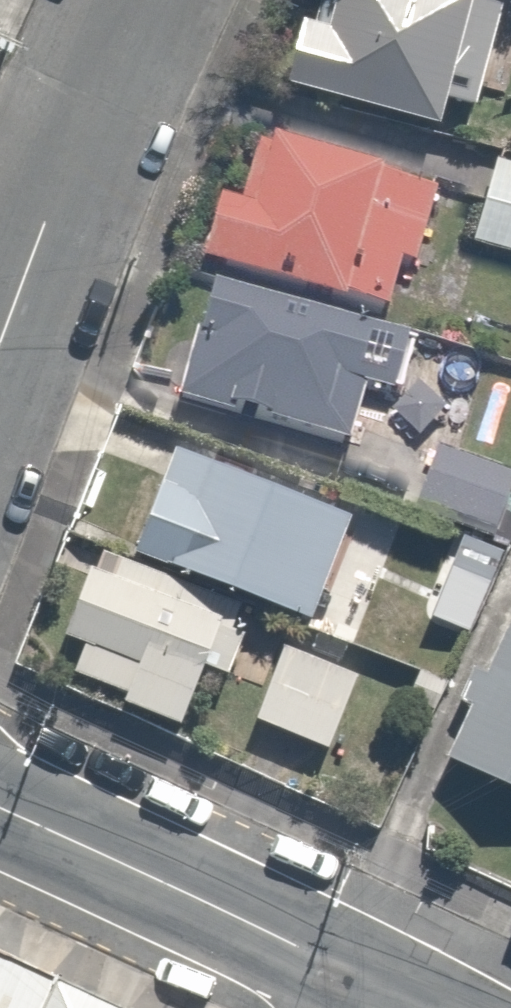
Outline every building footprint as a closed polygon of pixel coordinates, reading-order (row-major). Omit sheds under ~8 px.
[(463,124),(492,0),(313,0),(310,11),(289,7),(273,76),(303,83),(302,87),(463,124)] [(199,194),(183,266),(375,310),(386,262),(409,268),(424,201),(431,173),(290,140),(244,130),(228,201),(199,194)] [(480,160),(468,211),(461,243),(510,255),(510,167),(480,160)] [(194,282),(167,402),(343,442),(355,391),(394,400),(410,332),(194,282)] [(341,505),(127,424),(116,454),(146,465),(117,540),(302,610),(341,505)] [(402,504),(454,524),(440,564),(471,574),(485,534),(505,477),(424,446),(402,504)] [(237,600),(113,553),(105,572),(73,560),(45,634),(73,645),(66,664),(120,684),(115,696),(174,719),(180,702),(197,708),(237,600)] [(507,623),(485,673),(472,668),(458,700),(471,705),(447,760),(510,788),(510,625),(507,623)] [(322,746),(352,666),(274,637),(244,717),(322,746)] [(387,716),(418,726),(438,668),(407,658),(405,663),(387,716)] [(0,953),(0,1007),(44,1007),(57,979),(0,953)] [(44,1007),(119,1007),(57,979),(44,1007)]
